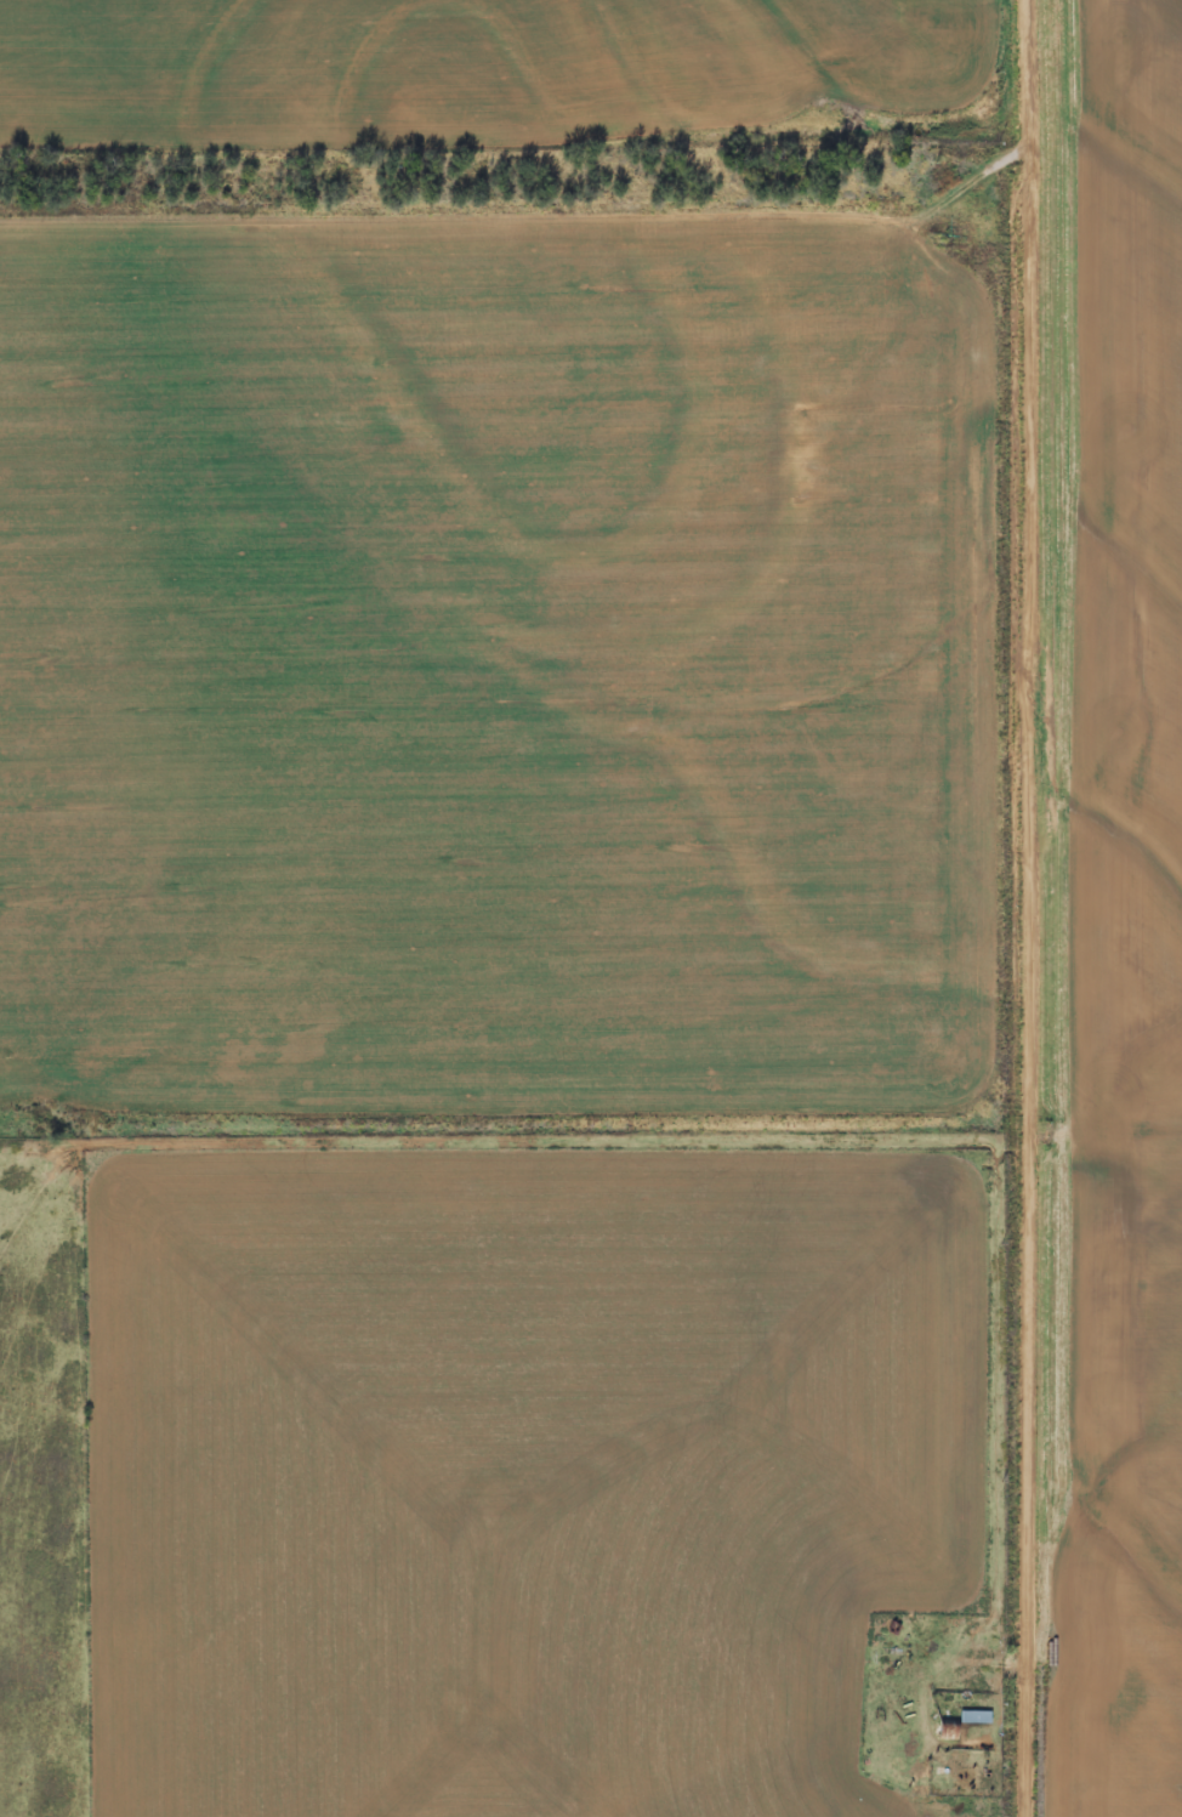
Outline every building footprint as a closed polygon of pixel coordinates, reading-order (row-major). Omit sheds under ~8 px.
[(941,1739),(956,1739),(956,1727),(941,1727),(941,1739)]
